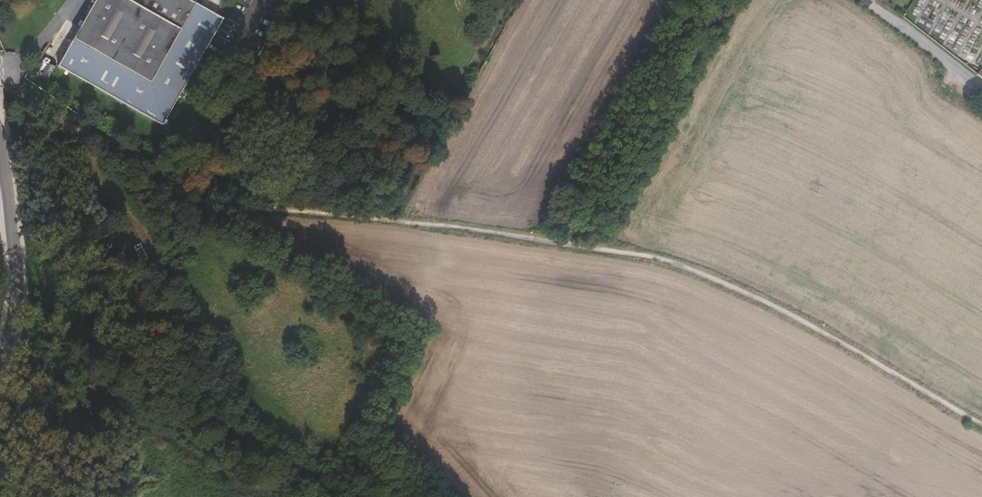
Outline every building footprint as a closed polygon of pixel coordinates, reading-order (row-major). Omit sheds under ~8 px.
[(58,66),(163,125),(223,19),(189,0),(95,0),(73,39),(74,39),(58,66)] [(133,277),(141,274),(135,258),(128,261),(133,277)]
